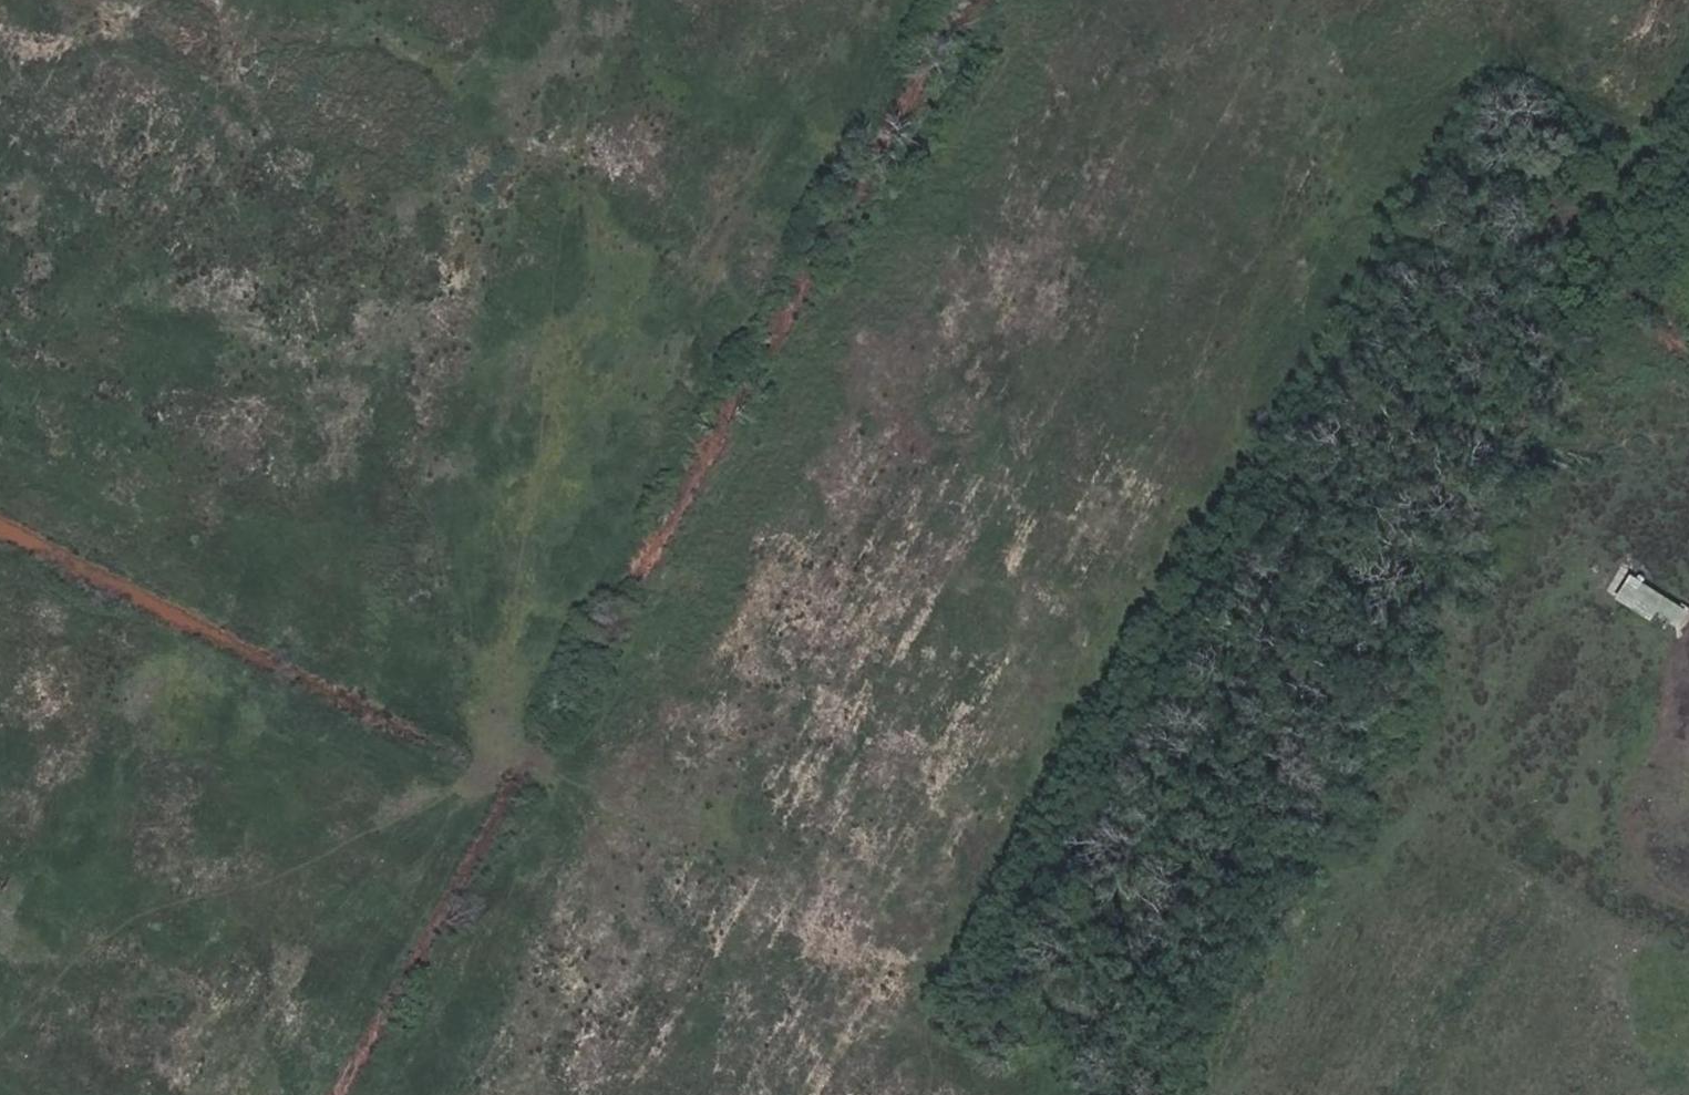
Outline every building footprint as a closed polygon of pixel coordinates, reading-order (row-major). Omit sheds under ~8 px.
[(1661,607),(1671,613),(1679,601),(1634,572),(1619,595),(1654,618),(1661,607)]
